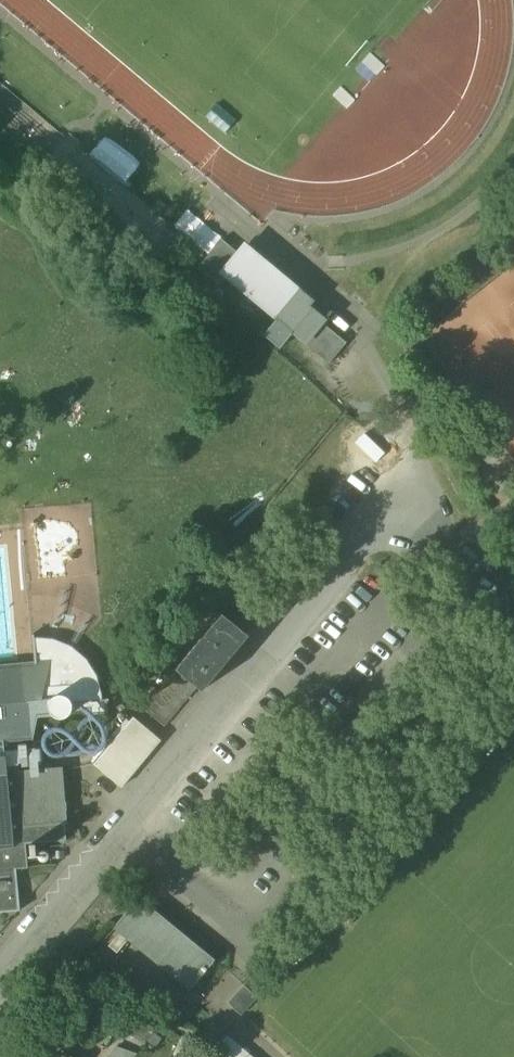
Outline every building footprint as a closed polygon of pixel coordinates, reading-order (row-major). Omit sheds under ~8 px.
[(166,267),(188,239),(83,151),(63,134),(0,81),(0,128),(166,267)] [(222,239),(199,268),(220,285),(227,276),(242,256),(222,239)] [(324,320),(244,254),(242,256),(227,276),(306,342),(323,323),(324,320)] [(347,343),(323,323),(306,342),(305,343),(330,364),(347,343)] [(222,614),(176,669),(177,669),(198,687),(202,691),(248,636),(222,614)] [(19,910),(16,869),(29,868),(26,844),(20,770),(19,764),(7,765),(4,742),(33,740),(37,720),(38,714),(51,713),(52,714),(54,716),(56,718),(60,718),(63,718),(66,717),(68,716),(69,714),(70,713),(71,711),(87,710),(89,709),(90,715),(108,713),(107,701),(109,700),(107,698),(103,698),(98,676),(87,659),(73,646),(54,638),(35,637),(34,634),(32,634),(34,661),(0,664),(0,912),(19,910)] [(177,669),(144,709),(165,726),(198,687),(177,669)] [(134,717),(94,764),(122,788),(161,740),(134,717)] [(63,767),(20,770),(26,844),(67,840),(66,823),(68,823),(63,767)] [(215,962),(138,899),(118,923),(195,986),(215,962)] [(247,982),(231,999),(244,1011),(260,994),(247,982)] [(134,1049),(115,1042),(110,1056),(131,1056),(134,1049)] [(242,1056),(261,1056),(245,1042),(236,1052),(242,1056)]
